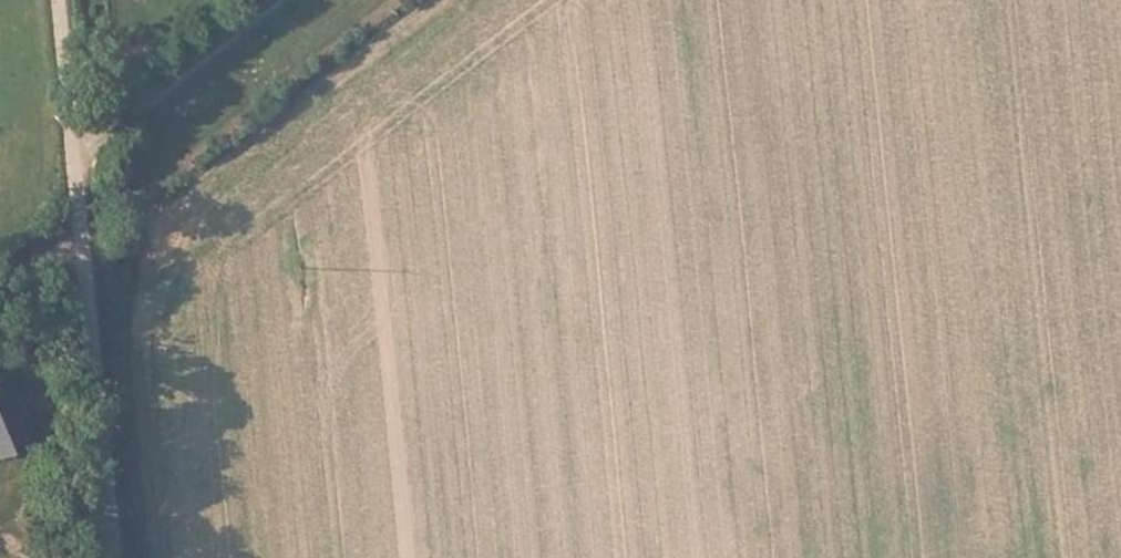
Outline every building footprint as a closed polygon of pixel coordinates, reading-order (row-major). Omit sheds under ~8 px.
[(18,450),(0,412),(0,458),(18,450)]
